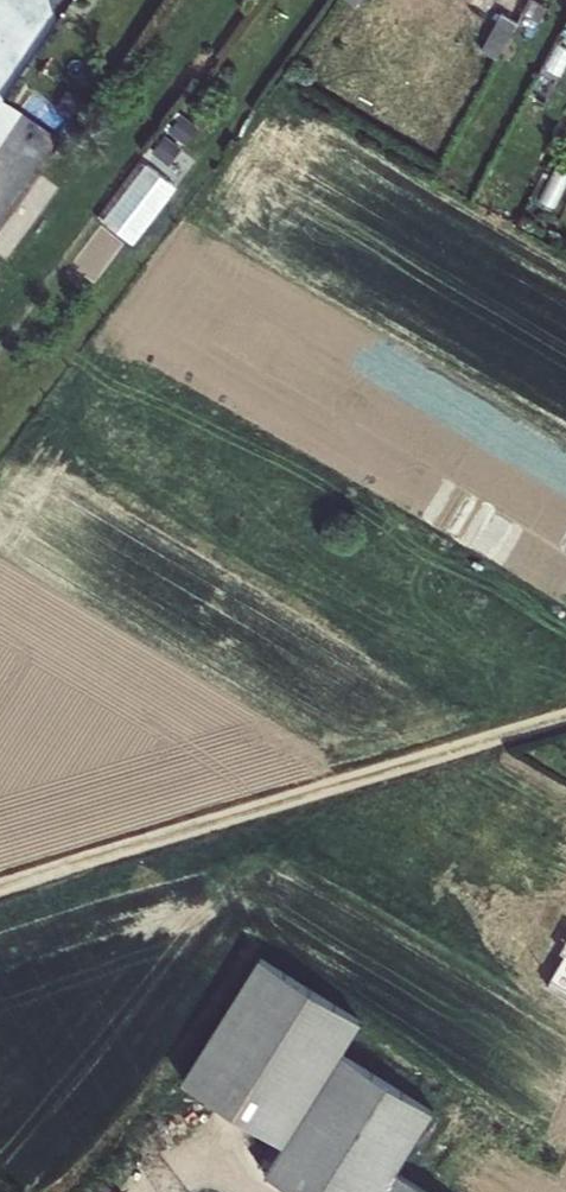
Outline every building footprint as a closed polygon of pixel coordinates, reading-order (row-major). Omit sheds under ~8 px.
[(525,9),(542,18),(551,0),(530,0),(525,9)] [(505,9),(480,45),(498,57),(520,18),(505,9)] [(383,1184),(418,1121),(322,1064),(250,1187),(258,1191),(397,1191),(383,1184)]
